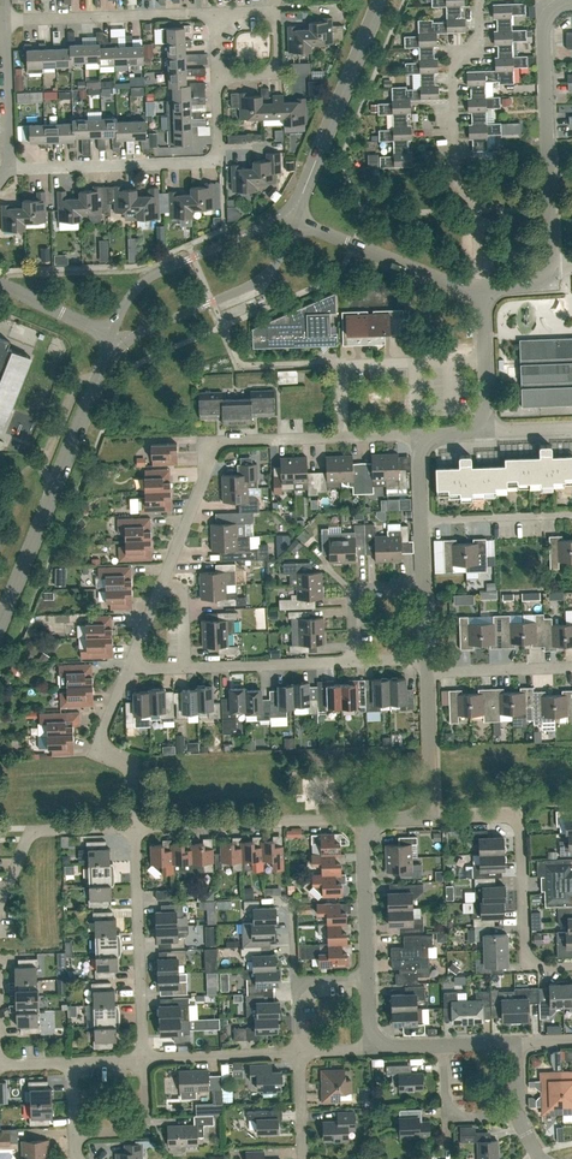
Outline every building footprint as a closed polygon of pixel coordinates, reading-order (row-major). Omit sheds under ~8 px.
[(525,2),(493,4),(493,10),(496,10),(497,30),(512,29),(511,14),(526,14),(525,2)] [(433,33),(465,32),(465,25),(462,25),(461,5),(446,6),(447,21),(433,22),(433,33)] [(557,24),(569,17),(565,11),(554,19),(557,24)] [(332,17),(324,17),(324,21),(310,21),(310,29),(311,44),(333,43),(332,17)] [(433,19),(418,20),(418,35),(404,36),(405,47),(419,47),(434,46),(437,46),(437,39),(434,39),(433,33),(433,22),(433,19)] [(191,25),(184,25),(184,27),(167,27),(167,28),(161,28),(162,43),(168,43),(185,42),(185,39),(185,32),(191,32),(191,25)] [(296,29),(296,25),(288,26),(289,52),(311,51),(311,44),(310,29),(296,29)] [(527,40),(526,29),(512,29),(497,30),(494,30),(494,37),(497,37),(498,56),(513,56),(512,41),(527,40)] [(71,62),(72,62),(86,61),(85,44),(82,44),(75,44),(75,31),(68,31),(68,45),(70,45),(70,48),(71,48),(71,62)] [(99,61),(99,64),(114,64),(114,46),(111,46),(111,42),(108,42),(108,39),(106,37),(103,37),(103,31),(96,31),(97,43),(100,43),(100,47),(99,47),(100,61),(99,61)] [(126,46),(118,46),(118,37),(111,37),(111,42),(111,46),(114,46),(114,64),(129,63),(128,46),(126,46)] [(86,61),(99,61),(100,61),(99,47),(100,47),(100,43),(97,43),(89,44),(89,38),(82,38),(82,44),(85,44),(86,61)] [(191,46),(191,39),(185,39),(185,42),(168,43),(168,57),(186,56),(186,54),(185,46),(191,46)] [(129,63),(144,63),(143,45),(133,46),(132,40),(126,40),(126,46),(128,46),(129,63)] [(57,66),(71,65),(72,65),(72,62),(71,62),(71,48),(70,48),(61,48),(60,42),(54,43),(54,49),(56,48),(57,66)] [(32,43),(25,44),(25,50),(27,50),(28,73),(43,72),(43,66),(42,66),(42,49),(39,49),(32,49),(32,43)] [(42,66),(43,66),(57,66),(56,48),(54,49),(46,49),(46,43),(39,43),(39,49),(42,49),(42,66)] [(420,62),(405,62),(406,74),(420,73),(435,73),(438,72),(438,66),(435,66),(434,46),(419,47),(420,62)] [(186,68),(186,61),(197,60),(197,54),(186,54),(186,56),(168,57),(169,71),(186,71),(186,68)] [(495,63),(498,63),(498,70),(499,81),(499,84),(514,83),(514,67),(528,67),(527,55),(513,56),(498,56),(495,56),(495,63)] [(310,63),(290,63),(290,73),(310,73),(310,63)] [(187,85),(187,84),(186,75),(206,75),(206,68),(186,68),(186,71),(169,71),(169,87),(173,86),(187,85)] [(467,78),(470,77),(471,97),(486,96),(485,81),(499,81),(498,70),(467,71),(467,78)] [(407,100),(439,99),(439,92),(436,92),(435,73),(420,73),(421,88),(407,89),(407,100)] [(190,83),(190,84),(187,84),(187,85),(173,86),(173,100),(191,100),(191,97),(190,90),(205,89),(205,82),(190,83)] [(378,103),(378,114),(393,114),(408,113),(411,113),(411,106),(407,106),(407,100),(407,89),(407,86),(392,87),(392,103),(378,103)] [(143,87),(130,88),(130,96),(143,95),(143,87)] [(273,95),(273,97),(269,97),(269,87),(261,88),(261,95),(262,95),(262,118),(284,117),(284,102),(284,94),(273,95)] [(42,91),(17,93),(18,102),(43,100),(42,91)] [(262,118),(262,95),(261,95),(248,96),(248,92),(231,93),(232,107),(240,107),(240,119),(262,118)] [(501,107),(500,96),(486,96),(471,97),(468,97),(468,104),(471,104),(472,123),(487,123),(486,108),(501,107)] [(167,100),(167,115),(191,114),(191,111),(191,104),(206,103),(205,97),(191,97),(191,100),(173,100),(167,100)] [(284,117),(284,124),(306,123),(305,97),(298,98),(298,101),(284,102),(284,117)] [(191,118),(202,118),(201,111),(191,111),(191,114),(167,115),(168,129),(192,128),(192,126),(191,118)] [(393,129),(379,129),(379,141),(394,140),(408,140),(412,140),(411,133),(408,133),(408,113),(393,114),(393,129)] [(88,136),(91,136),(98,136),(98,146),(105,145),(105,136),(102,136),(102,118),(88,119),(88,136)] [(113,146),(120,146),(120,139),(116,139),(116,135),(117,135),(116,121),(117,121),(117,118),(102,118),(102,136),(105,136),(112,135),(113,146)] [(88,119),(72,119),(73,123),(74,137),(82,137),(82,155),(91,154),(91,136),(88,136),(88,119)] [(147,138),(146,120),(131,121),(132,138),(134,138),(142,138),(142,148),(143,148),(148,148),(149,148),(149,138),(147,138)] [(127,139),(127,153),(135,153),(134,138),(132,138),(131,121),(117,121),(116,121),(117,135),(116,135),(116,139),(120,139),(127,139)] [(501,124),(501,122),(487,123),(472,123),(469,124),(469,130),(472,130),(473,151),(488,150),(487,134),(502,134),(502,133),(501,124)] [(55,147),(62,147),(62,141),(60,141),(59,123),(44,124),(45,141),(48,141),(55,141),(55,147)] [(70,147),(77,146),(76,140),(75,140),(74,137),(73,123),(59,123),(60,141),(62,141),(69,141),(70,147)] [(150,138),(162,138),(163,124),(150,123),(150,138)] [(520,123),(501,124),(502,133),(521,132),(520,123)] [(41,148),(48,147),(48,141),(45,141),(44,124),(29,124),(30,142),(41,142),(41,148)] [(198,133),(198,126),(192,126),(192,128),(168,129),(168,144),(192,143),(192,133),(198,133)] [(394,140),(394,155),(380,156),(380,167),(412,166),(412,159),(409,159),(408,140),(394,140)] [(267,160),(253,161),(253,168),(254,168),(254,183),(255,183),(276,182),(276,172),(280,172),(280,152),(267,152),(267,160)] [(369,168),(378,167),(378,158),(368,158),(369,168)] [(240,165),(232,165),(233,191),(255,190),(255,183),(254,183),(254,168),(253,168),(240,168),(240,165)] [(205,186),(191,187),(191,194),(192,209),(214,208),(213,182),(205,183),(205,186)] [(126,212),(126,218),(137,218),(137,211),(137,196),(137,189),(122,189),(122,185),(114,186),(115,212),(126,212)] [(94,190),(80,191),(80,198),(81,213),(89,213),(90,216),(90,217),(90,218),(90,219),(91,219),(91,220),(92,221),(93,221),(94,222),(95,222),(96,222),(98,222),(99,221),(101,220),(101,219),(102,217),(102,216),(102,215),(102,212),(103,212),(108,212),(107,187),(102,187),(102,186),(94,186),(94,190)] [(158,187),(150,187),(151,195),(137,196),(137,211),(137,218),(137,227),(138,227),(138,226),(148,226),(148,218),(159,218),(158,187)] [(66,198),(66,190),(58,191),(59,221),(81,220),(81,213),(80,198),(66,198)] [(24,222),(25,222),(46,222),(45,191),(37,191),(38,199),(23,200),(23,207),(24,207),(24,222)] [(177,191),(169,191),(170,217),(193,216),(192,209),(191,194),(177,194),(177,191)] [(3,230),(25,230),(25,229),(25,222),(24,222),(24,207),(23,207),(10,207),(10,204),(2,204),(3,230)] [(108,252),(99,252),(99,260),(108,260),(108,252)] [(137,253),(128,253),(128,262),(137,261),(137,253)] [(253,348),(267,347),(338,345),(338,332),(330,332),(330,313),(337,312),(336,292),(289,312),(268,321),(252,328),(252,329),(253,348)] [(368,332),(367,332),(367,344),(385,343),(385,332),(389,332),(389,334),(404,334),(403,309),(373,310),(373,313),(368,313),(368,332)] [(367,332),(368,332),(368,313),(368,310),(342,311),(343,345),(367,344),(367,332)] [(1,431),(31,357),(8,347),(10,342),(11,342),(10,341),(0,337),(0,431),(1,431)] [(522,406),(571,405),(571,337),(519,339),(522,406)] [(278,383),(298,382),(297,370),(278,371),(278,383)] [(252,422),(252,416),(275,415),(274,390),(251,390),(251,398),(237,399),(238,423),(252,422)] [(223,417),(223,423),(238,423),(237,399),(223,399),(222,391),(199,392),(200,418),(223,417)] [(152,458),(153,465),(175,464),(174,452),(177,452),(177,443),(151,444),(152,458)] [(505,467),(506,467),(507,485),(517,485),(518,489),(541,488),(541,491),(554,491),(554,487),(565,487),(565,483),(571,483),(571,454),(552,455),(552,446),(552,445),(551,445),(551,444),(550,444),(549,444),(541,444),(541,445),(540,445),(540,446),(539,446),(539,447),(540,455),(505,457),(505,464),(505,467)] [(399,471),(398,453),(385,454),(386,479),(386,488),(399,488),(407,488),(406,471),(399,471)] [(385,454),(372,454),(372,473),(363,473),(363,493),(374,493),(373,485),(376,485),(378,483),(378,479),(386,479),(385,454)] [(508,492),(507,485),(506,467),(505,467),(505,464),(472,465),(471,457),(471,456),(471,455),(470,455),(470,454),(469,454),(461,454),(460,454),(460,455),(459,455),(459,456),(459,457),(459,465),(436,466),(436,473),(437,495),(448,495),(449,498),(460,498),(460,501),(473,501),(473,497),(496,496),(496,493),(508,492)] [(326,456),(327,474),(317,475),(318,494),(318,491),(327,491),(327,487),(341,486),(341,481),(340,481),(339,455),(326,456)] [(353,473),(353,455),(339,455),(340,481),(341,481),(348,480),(348,484),(350,486),(353,486),(353,493),(363,493),(363,473),(353,473)] [(308,475),(307,456),(294,457),(295,482),(294,482),(294,488),(308,487),(308,494),(318,494),(317,475),(308,475)] [(294,457),(280,457),(281,476),(274,477),(274,493),(282,492),(282,483),(294,482),(295,482),(294,457)] [(241,464),(241,474),(222,475),(223,488),(248,487),(258,487),(258,479),(257,463),(241,464)] [(145,477),(145,491),(171,490),(171,481),(167,481),(167,469),(145,470),(145,477)] [(223,488),(223,502),(242,501),(242,512),(253,511),(260,511),(260,501),(253,495),(261,495),(260,487),(258,487),(248,487),(223,488)] [(138,498),(139,512),(168,511),(168,498),(171,498),(171,490),(145,491),(145,497),(138,498)] [(137,506),(137,493),(125,493),(125,506),(137,506)] [(410,498),(399,498),(399,509),(410,509),(410,498)] [(230,523),(211,523),(212,537),(245,535),(245,524),(253,523),(253,511),(242,512),(230,512),(230,523)] [(385,511),(375,511),(376,516),(380,519),(385,519),(385,511)] [(151,538),(151,530),(148,530),(147,517),(117,519),(118,533),(125,533),(125,539),(151,538)] [(388,535),(375,535),(374,523),(365,524),(365,543),(375,543),(375,561),(389,560),(388,535)] [(356,562),(356,543),(365,543),(365,524),(354,524),(355,531),(342,532),(343,562),(356,562)] [(401,525),(401,529),(388,529),(388,535),(389,560),(402,560),(401,541),(409,541),(408,525),(401,525)] [(329,542),(330,563),(343,562),(342,532),(329,532),(329,527),(321,528),(322,542),(329,542)] [(212,537),(212,550),(233,549),(234,560),(257,559),(256,548),(250,548),(250,535),(245,535),(212,537)] [(559,568),(559,561),(571,560),(571,539),(562,539),(562,535),(549,535),(550,568),(559,568)] [(148,547),(152,547),(151,538),(125,539),(126,546),(119,546),(119,561),(149,560),(148,547)] [(473,538),(473,542),(465,543),(466,564),(478,564),(478,571),(487,570),(486,538),(473,538)] [(281,547),(290,548),(290,539),(281,539),(281,547)] [(465,543),(457,543),(457,539),(443,539),(445,572),(453,572),(453,564),(466,564),(465,543)] [(290,573),(290,586),(297,585),(322,584),(322,571),(298,572),(297,562),(284,563),(285,573),(290,573)] [(236,577),(235,563),(218,564),(219,571),(200,572),(201,585),(226,584),(226,577),(236,577)] [(96,587),(106,587),(106,588),(132,587),(132,579),(128,579),(128,566),(98,567),(98,577),(96,577),(96,587)] [(201,599),(217,598),(231,598),(232,605),(246,604),(246,597),(237,597),(237,592),(226,592),(226,584),(201,585),(201,599)] [(307,598),(323,598),(322,584),(297,585),(297,594),(291,594),(291,599),(279,599),(279,609),(307,608),(307,598)] [(129,596),(132,596),(132,587),(106,588),(106,602),(110,602),(111,609),(129,608),(129,596)] [(463,594),(454,594),(454,604),(463,604),(463,594)] [(291,618),(292,631),(324,630),(323,617),(305,617),(305,610),(288,611),(288,618),(291,618)] [(202,620),(203,633),(228,632),(234,632),(234,619),(237,619),(237,611),(220,612),(221,619),(202,620)] [(532,646),(544,646),(543,617),(544,617),(544,613),(535,613),(522,614),(523,642),(532,642),(532,646)] [(502,614),(493,615),(493,622),(481,622),(482,644),(490,643),(490,648),(503,647),(502,614)] [(515,647),(515,642),(523,642),(522,614),(510,614),(502,614),(503,647),(515,647)] [(78,637),(86,637),(112,636),(112,627),(109,627),(108,615),(90,615),(90,623),(86,623),(86,624),(77,625),(78,637)] [(474,648),(473,644),(482,644),(481,622),(468,623),(468,616),(459,616),(460,649),(474,648)] [(557,649),(557,645),(565,645),(565,624),(552,624),(552,617),(544,617),(543,617),(544,646),(544,650),(557,649)] [(324,643),(324,630),(292,631),(292,644),(289,644),(290,652),(306,651),(306,644),(324,643)] [(238,652),(238,645),(228,645),(228,632),(203,633),(203,647),(221,646),(222,653),(238,652)] [(109,645),(113,644),(112,636),(86,637),(87,649),(81,650),(81,658),(91,658),(110,657),(109,645)] [(67,685),(93,684),(93,676),(89,676),(89,663),(59,664),(59,674),(60,686),(67,685)] [(366,692),(367,711),(380,710),(380,703),(390,702),(389,678),(373,679),(374,692),(366,692)] [(405,678),(389,678),(390,702),(400,702),(400,709),(415,709),(414,691),(406,691),(405,678)] [(326,689),(318,689),(318,697),(318,706),(328,705),(328,708),(342,707),(341,684),(334,684),(334,680),(327,681),(327,687),(326,689)] [(357,707),(357,706),(366,706),(366,689),(360,690),(356,686),(356,680),(349,680),(349,684),(341,684),(342,707),(357,707)] [(308,681),(293,682),(293,684),(294,704),(295,704),(309,704),(309,713),(318,713),(318,706),(318,697),(309,698),(308,681)] [(60,707),(90,705),(90,693),(93,693),(93,684),(67,685),(67,692),(60,692),(60,707)] [(294,704),(293,684),(278,685),(279,701),(269,702),(269,703),(270,703),(271,717),(287,716),(287,707),(295,707),(295,704),(294,704)] [(220,702),(213,702),(212,686),(197,686),(197,689),(198,709),(208,709),(208,718),(221,717),(220,702)] [(525,720),(533,719),(534,719),(533,691),(533,686),(520,687),(520,691),(512,691),(513,713),(525,712),(525,720)] [(501,720),(500,713),(513,713),(512,691),(504,692),(504,687),(491,688),(492,721),(501,720)] [(165,688),(149,688),(149,691),(150,711),(150,713),(150,719),(160,719),(161,721),(174,720),(174,702),(165,702),(165,688)] [(246,710),(246,690),(246,688),(230,688),(230,702),(222,703),(223,733),(230,733),(230,729),(237,729),(236,710),(246,710)] [(483,714),(484,721),(492,721),(491,688),(478,688),(478,693),(470,693),(471,714),(483,714)] [(188,712),(198,711),(198,709),(197,689),(182,689),(183,702),(176,702),(177,718),(188,718),(188,712)] [(246,720),(271,719),(271,717),(270,703),(269,703),(262,703),(261,689),(246,690),(246,710),(246,720)] [(459,722),(458,715),(471,714),(470,693),(462,693),(462,689),(449,689),(450,722),(459,722)] [(567,722),(571,722),(571,689),(562,690),(562,694),(554,694),(555,716),(567,715),(567,722)] [(555,729),(555,716),(554,694),(546,695),(546,690),(533,691),(534,719),(533,719),(534,724),(542,723),(542,726),(554,725),(554,729),(555,729)] [(126,722),(135,722),(135,726),(151,726),(150,719),(150,713),(150,711),(149,691),(134,691),(134,705),(126,705),(126,722)] [(39,713),(40,723),(38,723),(39,734),(47,734),(73,733),(73,720),(80,720),(80,712),(39,713)] [(70,742),(74,741),(73,733),(47,734),(48,748),(52,748),(52,755),(71,754),(70,742)] [(557,826),(566,825),(566,833),(568,833),(571,832),(571,817),(571,810),(556,810),(557,826)] [(487,830),(472,830),(472,843),(479,843),(480,853),(504,852),(503,836),(487,837),(487,830)] [(560,840),(560,855),(571,855),(571,832),(568,833),(569,840),(560,840)] [(334,854),(340,854),(340,844),(349,844),(349,839),(341,833),(311,834),(312,843),(317,843),(321,847),(322,854),(334,854)] [(417,843),(417,836),(399,836),(399,844),(386,844),(387,858),(411,857),(411,844),(417,843)] [(87,849),(88,849),(89,863),(110,862),(110,848),(106,848),(106,840),(87,841),(87,849)] [(274,868),(283,868),(282,846),(274,846),(273,840),(261,840),(262,846),(262,859),(263,859),(269,859),(273,863),(274,868)] [(243,860),(242,860),(242,847),(241,847),(233,847),(233,841),(221,842),(221,852),(215,853),(216,868),(222,868),(222,861),(229,860),(233,864),(233,870),(243,870),(243,869),(243,860)] [(253,847),(253,841),(241,841),(241,847),(242,847),(242,860),(243,860),(249,860),(253,864),(253,869),(263,869),(263,859),(262,859),(262,846),(253,847)] [(184,849),(183,843),(171,844),(172,850),(172,862),(173,862),(173,871),(184,871),(184,872),(193,871),(193,862),(192,849),(184,849)] [(204,848),(203,843),(191,843),(192,849),(193,862),(193,871),(193,876),(199,876),(204,871),(213,871),(213,868),(213,853),(213,848),(204,848)] [(152,863),(154,863),(154,866),(159,870),(163,870),(163,872),(173,872),(173,871),(173,862),(172,862),(172,850),(163,850),(163,844),(151,844),(152,863)] [(488,877),(488,869),(504,868),(504,852),(480,853),(480,863),(473,864),(474,877),(488,877)] [(335,874),(341,874),(341,862),(335,862),(334,854),(322,854),(312,854),(312,864),(318,863),(322,868),(322,874),(335,874)] [(411,864),(411,857),(387,858),(387,871),(400,871),(400,878),(418,877),(418,870),(421,870),(421,863),(411,864)] [(541,876),(541,883),(557,882),(571,882),(571,859),(544,860),(544,876),(541,876)] [(114,864),(113,862),(110,862),(89,863),(89,884),(111,884),(113,884),(114,882),(115,879),(115,877),(115,875),(115,873),(115,872),(115,869),(114,866),(114,864)] [(323,895),(342,894),(341,882),(335,882),(335,874),(322,874),(313,874),(313,886),(323,895)] [(491,877),(475,877),(475,891),(475,901),(483,901),(503,900),(503,901),(506,901),(505,885),(491,885),(491,877)] [(248,889),(268,888),(267,879),(248,880),(248,889)] [(545,906),(571,905),(571,882),(557,882),(541,883),(541,890),(545,890),(545,906)] [(112,898),(111,884),(89,884),(90,898),(89,898),(89,906),(108,905),(108,898),(112,898)] [(388,892),(389,908),(413,907),(412,898),(416,897),(423,891),(423,884),(416,884),(401,884),(401,892),(388,892)] [(173,890),(156,890),(156,899),(173,898),(173,890)] [(259,900),(244,901),(244,911),(254,910),(254,922),(274,922),(277,922),(276,907),(259,907),(259,900)] [(473,901),(474,926),(490,925),(490,917),(504,916),(503,901),(503,900),(483,901),(475,901),(473,901)] [(170,911),(156,911),(157,926),(188,925),(187,916),(184,916),(183,903),(169,904),(170,911)] [(317,903),(318,913),(323,913),(327,917),(328,923),(328,924),(340,923),(340,924),(346,923),(346,911),(340,912),(340,903),(317,903)] [(558,907),(559,924),(568,924),(569,931),(571,931),(571,906),(558,907)] [(413,918),(413,907),(389,908),(389,924),(402,924),(403,931),(423,930),(423,917),(421,917),(413,918)] [(117,933),(117,932),(116,918),(113,918),(112,911),(93,912),(93,919),(95,919),(95,933),(117,933)] [(275,937),(274,922),(254,922),(243,923),(243,933),(243,945),(258,945),(258,937),(275,937)] [(347,944),(347,931),(341,932),(340,924),(340,923),(328,924),(328,923),(318,924),(318,933),(324,933),(328,937),(328,943),(328,944),(341,943),(341,944),(347,944)] [(186,935),(188,933),(188,925),(157,926),(157,940),(171,940),(171,947),(185,947),(185,935),(186,935)] [(507,933),(490,933),(490,926),(475,927),(475,929),(475,940),(484,940),(485,949),(507,948),(507,933)] [(215,927),(206,927),(206,933),(209,937),(216,936),(215,927)] [(569,931),(566,931),(557,932),(557,957),(571,956),(571,931),(569,931)] [(117,932),(117,933),(95,933),(96,955),(118,954),(118,955),(120,955),(121,952),(121,950),(122,947),(122,944),(122,940),(121,938),(120,935),(119,932),(117,932)] [(404,935),(404,946),(400,946),(400,947),(391,947),(392,958),(400,958),(432,957),(429,957),(428,946),(433,946),(432,934),(404,935)] [(341,952),(341,944),(341,943),(328,944),(328,943),(319,944),(319,945),(311,945),(300,946),(301,956),(311,956),(311,957),(319,956),(320,965),(348,964),(347,952),(341,952)] [(241,955),(244,955),(244,960),(253,959),(253,969),(253,970),(256,970),(256,969),(276,969),(276,968),(275,954),(259,954),(258,947),(241,948),(241,955)] [(491,972),(491,965),(508,964),(507,948),(485,949),(485,959),(476,959),(476,965),(476,972),(491,972)] [(83,950),(71,951),(72,971),(85,970),(83,950)] [(171,958),(158,958),(158,973),(179,972),(178,964),(186,963),(186,950),(171,951),(171,958)] [(118,955),(118,954),(96,955),(97,969),(95,969),(95,977),(115,976),(114,969),(118,969),(118,955)] [(392,958),(392,959),(392,968),(399,968),(400,973),(396,973),(396,984),(421,983),(421,982),(418,982),(418,976),(430,975),(429,957),(432,958),(432,957),(400,958),(392,958)] [(18,966),(15,966),(15,981),(37,980),(37,979),(37,966),(38,966),(37,958),(18,959),(18,966)] [(449,967),(457,974),(461,969),(454,962),(449,967)] [(279,984),(278,968),(276,968),(276,969),(256,969),(256,970),(253,970),(253,969),(240,970),(240,971),(241,971),(241,975),(245,978),(247,978),(247,992),(262,991),(262,984),(279,984)] [(172,994),(187,993),(187,980),(179,980),(179,972),(158,973),(159,987),(172,987),(172,994)] [(37,979),(37,980),(15,981),(16,996),(39,995),(38,979),(37,979)] [(556,1010),(556,1005),(563,1005),(563,980),(558,980),(556,983),(549,983),(550,996),(546,1000),(539,1000),(539,1002),(540,1018),(547,1018),(547,1015),(551,1015),(556,1010)] [(569,982),(567,980),(563,980),(563,1005),(571,1005),(571,1009),(571,1010),(571,982),(569,982)] [(115,1004),(115,1003),(115,989),(111,989),(111,982),(92,983),(92,990),(93,990),(94,1004),(115,1004)] [(408,993),(392,994),(392,1009),(417,1008),(416,999),(425,999),(424,985),(408,986),(408,993)] [(217,986),(206,986),(206,995),(217,994),(217,986)] [(529,1019),(528,1003),(539,1002),(539,1000),(539,987),(515,988),(515,997),(516,1022),(520,1022),(522,1019),(529,1019)] [(491,989),(491,1004),(499,1004),(502,1007),(503,1020),(509,1020),(512,1022),(516,1022),(515,997),(498,998),(498,989),(491,989)] [(483,1005),(490,1005),(490,990),(476,991),(476,1000),(467,1000),(468,1023),(475,1023),(475,1021),(483,1021),(483,1005)] [(444,1006),(452,1006),(452,1022),(461,1022),(461,1023),(468,1023),(467,1000),(458,1000),(457,992),(444,992),(444,1006)] [(247,1016),(255,1016),(257,1016),(278,1015),(278,1016),(280,1016),(280,1015),(279,1000),(263,1001),(263,994),(246,994),(247,1016)] [(16,1011),(38,1010),(38,1011),(39,1010),(39,995),(16,996),(16,1011)] [(173,1005),(159,1005),(160,1020),(180,1019),(190,1019),(189,997),(173,998),(173,1005)] [(115,1003),(115,1004),(94,1004),(94,1026),(116,1025),(116,1026),(118,1025),(119,1023),(120,1020),(120,1018),(120,1014),(120,1012),(120,1010),(119,1007),(119,1005),(118,1003),(115,1003)] [(407,1033),(425,1033),(424,1023),(422,1023),(422,1008),(417,1008),(392,1009),(393,1024),(406,1024),(407,1033)] [(39,1024),(38,1011),(38,1010),(16,1011),(17,1025),(21,1025),(21,1033),(40,1032),(40,1024),(39,1024)] [(260,1031),(278,1030),(278,1016),(278,1015),(257,1016),(255,1016),(255,1026),(246,1026),(247,1039),(261,1038),(260,1031)] [(160,1020),(160,1034),(174,1034),(174,1041),(190,1040),(190,1033),(190,1019),(180,1019),(160,1020)] [(113,1040),(117,1039),(116,1026),(116,1025),(94,1026),(95,1040),(94,1040),(94,1048),(113,1047),(113,1040)] [(281,1071),(272,1071),(272,1064),(265,1064),(250,1065),(250,1080),(257,1079),(257,1088),(263,1088),(263,1096),(277,1095),(277,1087),(281,1087),(281,1084),(284,1083),(283,1074),(281,1074),(281,1071)] [(392,1080),(399,1080),(399,1089),(423,1088),(423,1072),(405,1073),(405,1064),(386,1065),(387,1074),(392,1074),(392,1080)] [(209,1089),(212,1089),(212,1088),(213,1088),(212,1074),(208,1074),(208,1069),(180,1071),(180,1090),(181,1090),(181,1095),(191,1095),(191,1090),(209,1089)] [(351,1092),(351,1080),(345,1080),(344,1069),(322,1070),(323,1102),(340,1101),(340,1092),(351,1092)] [(561,1072),(562,1092),(571,1092),(571,1071),(561,1072)] [(542,1092),(540,1093),(562,1092),(561,1072),(543,1072),(541,1074),(541,1080),(535,1080),(535,1087),(539,1090),(542,1090),(542,1092)] [(48,1088),(48,1080),(29,1081),(29,1089),(30,1089),(31,1103),(52,1102),(52,1088),(48,1088)] [(213,1088),(212,1088),(212,1089),(213,1103),(223,1103),(222,1088),(213,1088)] [(544,1113),(563,1112),(562,1092),(540,1093),(542,1093),(542,1096),(539,1096),(536,1099),(532,1096),(528,1096),(529,1106),(536,1106),(542,1106),(542,1111),(544,1113)] [(562,1092),(563,1112),(571,1112),(571,1092),(562,1092)] [(49,1116),(53,1116),(52,1102),(31,1103),(31,1117),(30,1117),(30,1124),(49,1124),(49,1116)] [(399,1109),(400,1135),(419,1134),(419,1135),(430,1135),(429,1121),(419,1122),(419,1117),(422,1116),(421,1108),(399,1109)] [(282,1109),(248,1111),(248,1119),(253,1119),(257,1122),(257,1133),(279,1132),(279,1118),(282,1118),(282,1109)] [(325,1140),(348,1139),(348,1126),(355,1125),(354,1112),(338,1112),(338,1121),(323,1121),(324,1130),(325,1130),(325,1140)] [(197,1144),(197,1136),(204,1136),(204,1124),(214,1124),(214,1114),(194,1115),(194,1124),(168,1125),(169,1145),(197,1144)] [(10,1132),(0,1132),(0,1145),(10,1145),(10,1142),(10,1132)] [(460,1134),(461,1142),(475,1141),(475,1134),(460,1134)] [(22,1141),(23,1158),(53,1158),(49,1153),(48,1140),(22,1141)] [(478,1141),(479,1158),(498,1158),(498,1140),(478,1141)] [(142,1144),(125,1144),(125,1153),(116,1153),(116,1158),(142,1158),(142,1144)] [(264,1151),(246,1151),(247,1158),(264,1158),(264,1151)]
